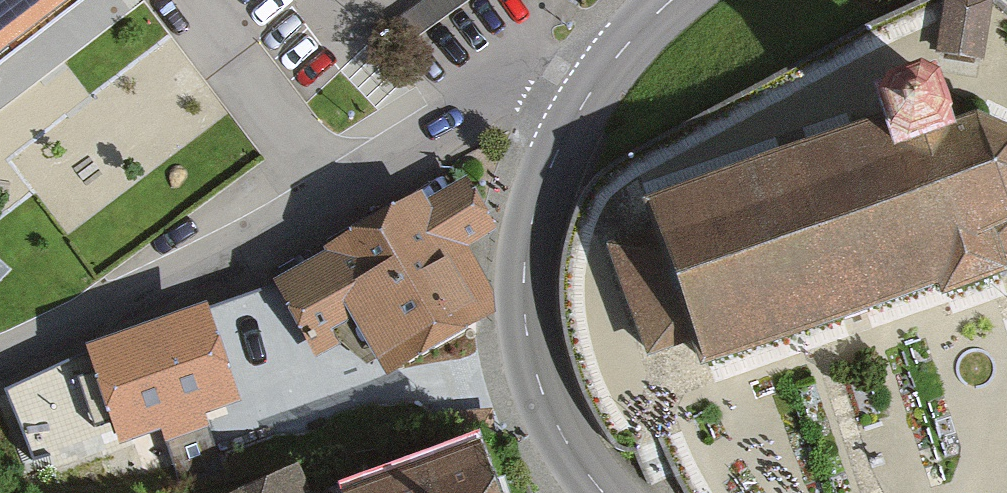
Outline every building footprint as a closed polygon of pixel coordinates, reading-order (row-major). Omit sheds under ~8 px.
[(80,0),(0,0),(0,62),(80,0)] [(987,14),(948,7),(938,66),(976,73),(987,14)] [(655,221),(705,372),(1006,272),(1006,155),(979,137),(949,147),(932,95),(882,111),(892,142),(655,221)] [(463,193),(288,291),(326,360),(379,331),(403,373),(499,319),(457,245),(484,230),(463,193)] [(205,318),(96,355),(128,450),(237,413),(205,318)] [(397,492),(490,492),(481,466),(397,492)] [(251,492),(310,492),(303,473),(251,492)]
